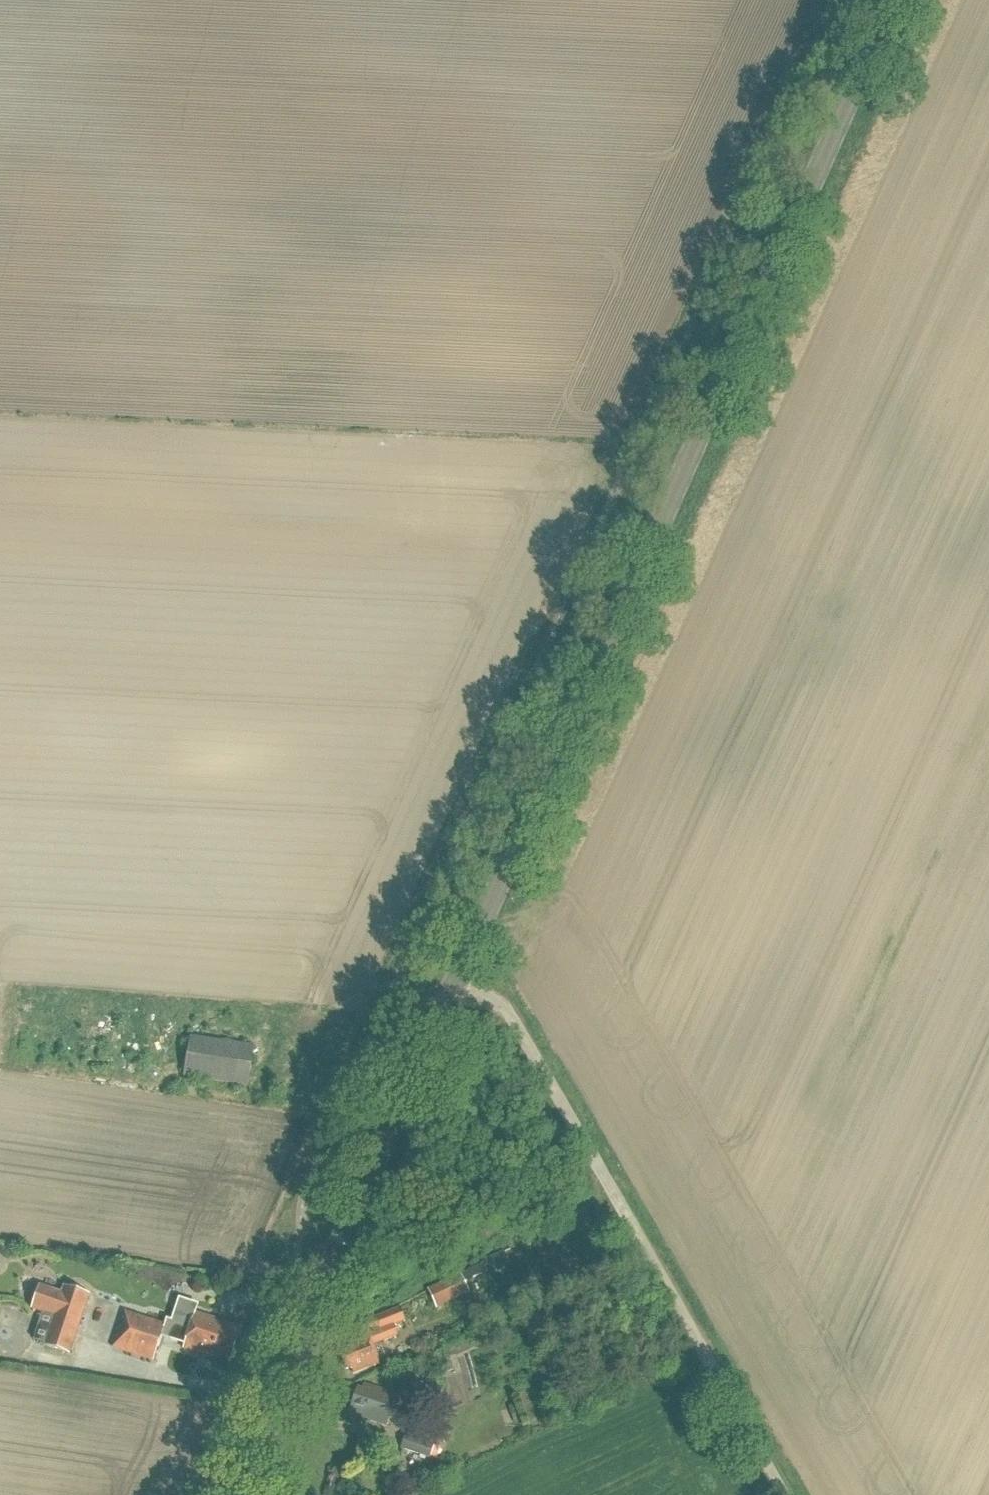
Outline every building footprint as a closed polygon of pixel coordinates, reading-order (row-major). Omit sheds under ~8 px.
[(246,1086),(253,1047),(190,1037),(183,1077),(246,1086)] [(429,1291),(434,1303),(467,1288),(461,1276),(429,1291)] [(33,1340),(45,1344),(44,1346),(69,1355),(89,1296),(64,1287),(62,1294),(39,1287),(31,1309),(42,1313),(33,1340)] [(364,1336),(338,1348),(340,1353),(346,1370),(351,1368),(353,1373),(380,1362),(373,1345),(398,1334),(394,1324),(406,1319),(400,1306),(358,1323),(364,1336)] [(113,1348),(153,1362),(165,1325),(125,1312),(113,1348)] [(193,1316),(181,1351),(226,1366),(238,1331),(193,1316)] [(450,1344),(452,1349),(448,1351),(447,1349),(435,1352),(442,1375),(454,1372),(450,1359),(455,1356),(455,1358),(486,1343),(480,1330),(450,1344)] [(352,1406),(353,1406),(350,1414),(387,1426),(397,1396),(364,1385),(362,1390),(358,1389),(352,1406)] [(399,1449),(429,1459),(434,1444),(404,1434),(399,1449)]
